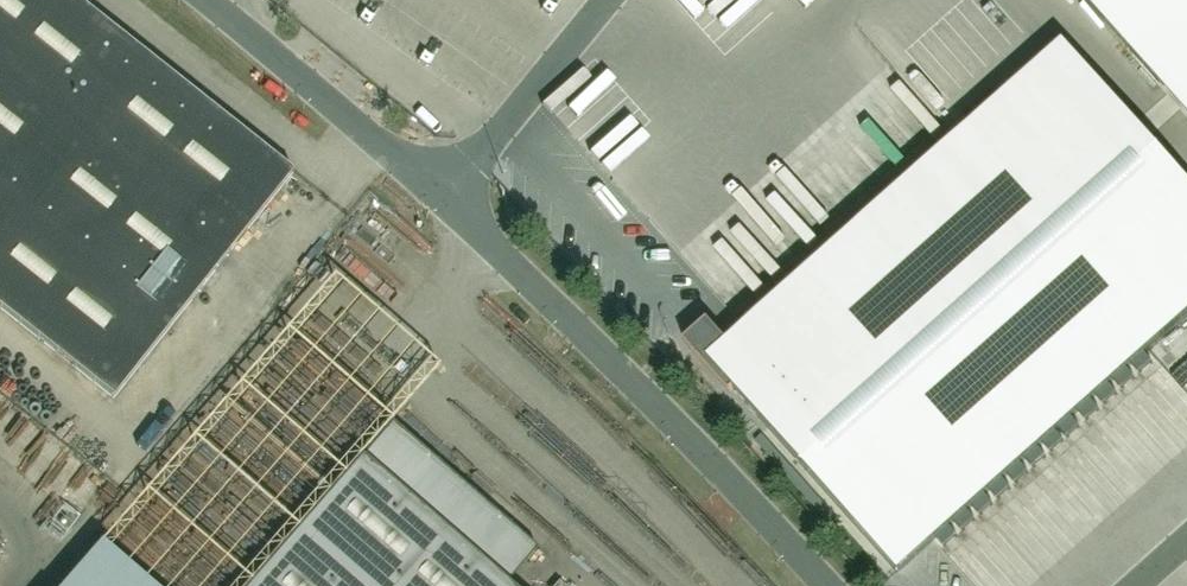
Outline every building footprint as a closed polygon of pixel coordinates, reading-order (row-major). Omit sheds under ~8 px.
[(114,398),(294,172),(77,0),(0,0),(0,308),(114,398)] [(1186,113),(1186,0),(1086,0),(1186,113)] [(1064,42),(727,342),(708,320),(684,341),(730,393),(734,389),(898,572),(1186,315),(1186,180),(1064,42)] [(251,585),(510,585),(508,584),(538,549),(393,423),(251,585)]
